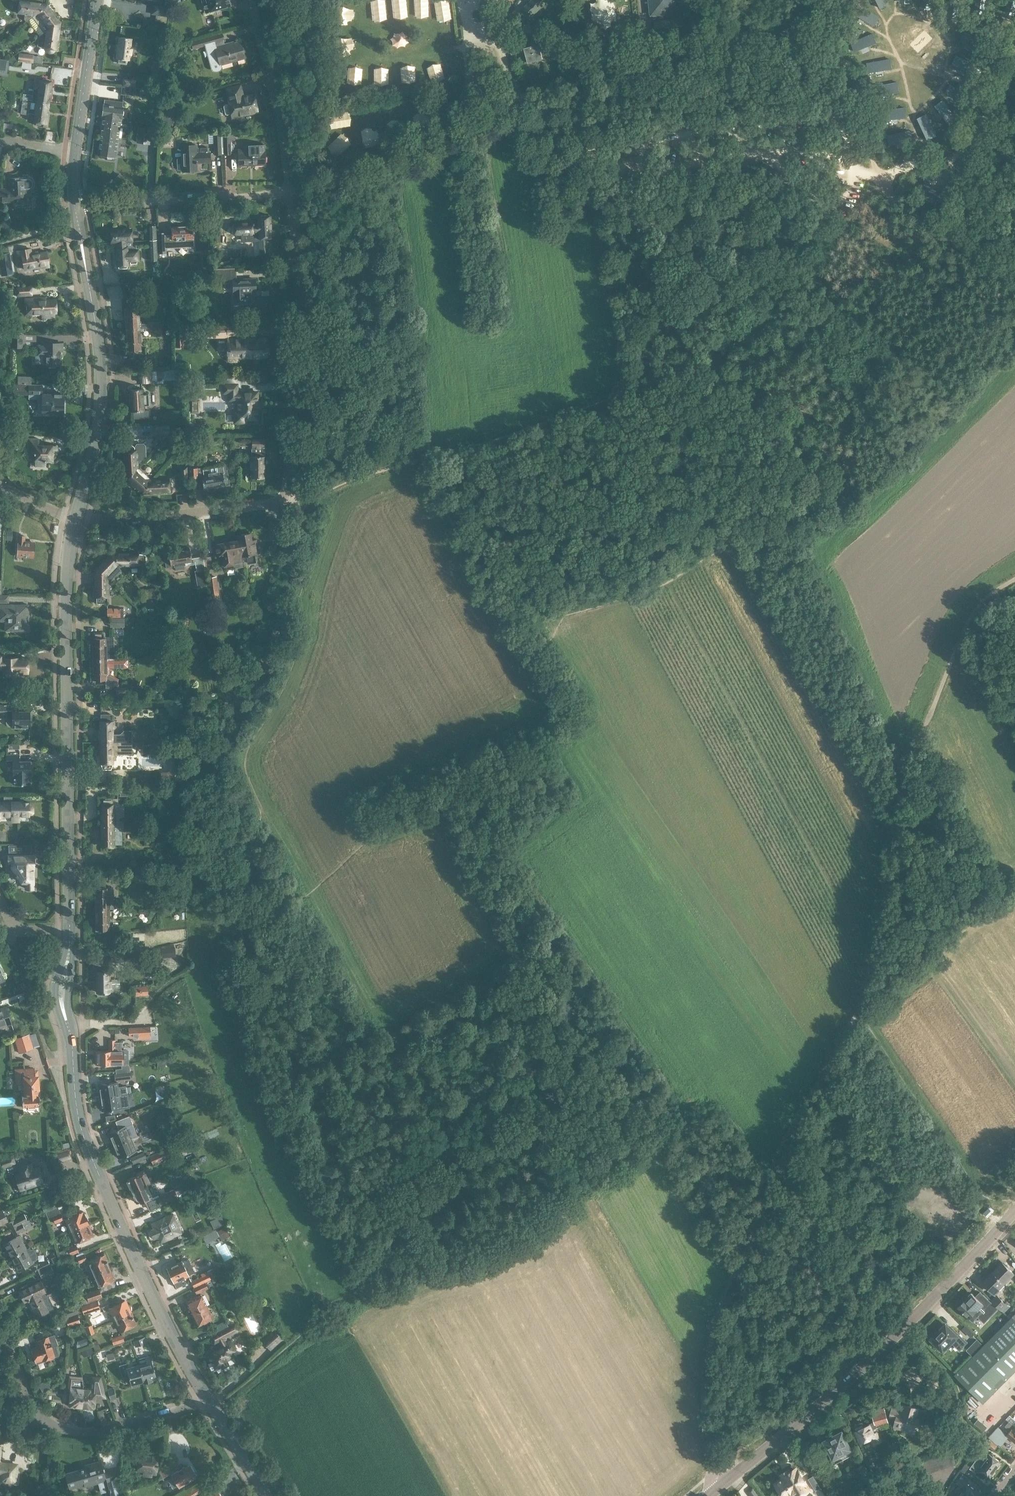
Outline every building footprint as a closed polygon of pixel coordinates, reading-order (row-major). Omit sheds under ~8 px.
[(205,12),(230,5),(228,0),(202,0),(205,12)] [(523,8),(531,17),(548,0),(531,0),(523,8)] [(650,15),(654,14),(654,17),(655,28),(682,25),(682,21),(683,21),(683,23),(689,23),(688,15),(690,15),(689,0),(649,0),(650,15)] [(26,21),(32,16),(43,8),(43,7),(40,3),(19,1),(19,2),(16,2),(14,4),(13,8),(15,11),(18,11),(18,13),(24,13),(24,19),(26,21)] [(32,16),(44,32),(45,33),(56,24),(60,22),(47,5),(43,7),(43,8),(32,16)] [(150,15),(167,17),(169,8),(152,5),(150,15)] [(563,31),(574,28),(571,16),(539,24),(540,31),(550,28),(551,32),(562,29),(563,31)] [(45,33),(44,32),(39,37),(37,45),(44,46),(44,47),(46,48),(46,50),(47,52),(49,53),(52,52),(54,51),(54,49),(56,49),(59,28),(56,24),(45,33)] [(212,36),(191,42),(193,49),(193,48),(201,46),(201,47),(206,45),(205,45),(214,42),(212,36)] [(130,47),(131,38),(119,37),(116,58),(118,58),(117,63),(126,64),(126,59),(128,60),(129,55),(130,56),(131,47),(130,47)] [(527,41),(528,41),(522,43),(524,51),(528,62),(543,58),(539,44),(543,43),(541,37),(527,41)] [(214,42),(205,45),(206,45),(211,65),(219,62),(220,64),(245,58),(240,41),(230,44),(230,43),(224,44),(222,40),(214,42)] [(514,44),(509,45),(511,54),(524,51),(522,43),(514,45),(514,44)] [(19,54),(18,61),(32,62),(33,55),(19,54)] [(0,58),(0,71),(7,73),(10,60),(0,58)] [(156,65),(155,78),(163,79),(164,66),(156,65)] [(24,95),(23,99),(49,102),(52,81),(50,81),(49,79),(43,78),(41,80),(35,79),(33,89),(32,96),(24,95)] [(135,88),(136,80),(123,79),(123,87),(135,88)] [(226,114),(231,113),(232,117),(257,111),(253,94),(243,96),(240,85),(226,88),(229,99),(228,100),(229,104),(224,105),(223,106),(225,114),(226,114)] [(121,94),(135,95),(135,88),(123,87),(121,86),(121,94)] [(0,101),(0,106),(9,107),(10,100),(0,98),(0,101)] [(28,113),(35,114),(34,122),(36,122),(36,125),(37,126),(41,126),(43,126),(44,123),(46,123),(49,102),(23,99),(22,99),(21,113),(28,114),(28,113)] [(128,117),(120,117),(122,102),(104,100),(104,104),(102,116),(103,116),(102,121),(127,124),(128,117)] [(127,124),(102,121),(100,135),(118,137),(119,127),(129,128),(129,124),(127,124)] [(150,144),(152,127),(139,126),(137,142),(150,144)] [(230,134),(223,134),(224,154),(231,154),(230,140),(235,140),(234,135),(230,135),(230,134)] [(115,157),(118,137),(100,135),(98,154),(107,156),(107,159),(114,160),(114,157),(115,157)] [(197,162),(210,162),(209,152),(208,152),(208,147),(196,147),(196,144),(181,145),(182,159),(177,159),(178,169),(182,169),(182,171),(196,171),(196,163),(197,163),(197,162)] [(238,149),(239,165),(265,164),(264,145),(249,145),(249,151),(244,151),(244,149),(238,149)] [(3,201),(17,200),(17,201),(19,201),(19,200),(26,200),(25,188),(28,188),(29,188),(30,187),(31,186),(32,186),(32,185),(32,184),(32,183),(32,182),(32,181),(31,180),(30,179),(29,178),(28,178),(27,178),(20,179),(20,180),(18,180),(18,177),(9,178),(10,191),(8,191),(8,188),(2,189),(3,201)] [(112,193),(117,191),(121,187),(113,179),(109,184),(110,185),(107,188),(112,193)] [(257,217),(258,224),(258,236),(258,238),(271,237),(270,236),(272,236),(272,230),(270,230),(269,216),(267,216),(266,215),(260,215),(260,217),(257,217)] [(258,224),(253,224),(253,222),(237,223),(231,225),(232,233),(238,234),(240,234),(242,237),(248,236),(249,233),(253,233),(254,236),(258,236),(258,224)] [(147,226),(148,239),(157,239),(156,225),(147,226)] [(193,237),(192,226),(171,227),(171,239),(176,239),(176,240),(185,240),(185,246),(203,245),(203,237),(193,237)] [(111,242),(118,242),(132,241),(131,229),(110,230),(111,242)] [(166,252),(165,232),(158,233),(159,253),(166,252)] [(148,240),(149,261),(158,260),(157,240),(148,240)] [(132,246),(132,241),(118,242),(118,247),(116,247),(117,262),(119,268),(127,268),(128,262),(128,261),(138,260),(138,249),(135,249),(135,246),(132,246)] [(31,254),(30,248),(17,250),(18,256),(21,255),(21,256),(22,256),(24,269),(49,264),(47,251),(31,254)] [(0,254),(0,267),(0,268),(12,266),(10,252),(9,252),(0,254)] [(230,268),(215,269),(215,281),(231,280),(230,268)] [(255,291),(254,279),(233,280),(234,292),(238,291),(238,309),(263,308),(262,296),(253,297),(253,291),(255,291)] [(151,294),(165,293),(165,283),(150,284),(151,294)] [(32,295),(31,288),(16,288),(16,296),(32,295)] [(24,299),(25,315),(41,314),(42,319),(55,318),(55,314),(57,313),(56,298),(46,299),(46,296),(24,297),(24,299)] [(141,321),(138,321),(137,308),(126,309),(126,330),(138,329),(158,327),(158,321),(147,322),(147,323),(141,324),(141,321)] [(267,335),(244,336),(244,323),(218,325),(218,335),(235,334),(236,358),(243,357),(246,357),(246,355),(268,355),(267,335)] [(138,329),(126,330),(127,350),(139,350),(138,329)] [(24,348),(24,334),(10,333),(10,348),(24,348)] [(45,346),(37,346),(37,355),(45,355),(45,365),(60,365),(60,352),(63,352),(63,345),(45,344),(45,346)] [(138,371),(139,382),(152,382),(152,381),(157,381),(159,381),(161,380),(163,379),(163,377),(164,375),(163,373),(162,371),(160,371),(158,370),(157,371),(152,371),(152,370),(138,371)] [(42,384),(31,384),(10,383),(10,394),(16,394),(42,395),(42,393),(42,384)] [(258,408),(257,408),(257,403),(258,403),(257,403),(257,392),(237,392),(237,384),(223,384),(223,393),(229,393),(229,400),(237,400),(237,411),(234,411),(234,416),(235,416),(235,422),(241,422),(245,422),(245,419),(257,419),(257,408),(258,408)] [(142,395),(142,390),(130,390),(130,410),(142,409),(142,404),(148,404),(148,395),(142,395)] [(42,393),(42,395),(42,413),(64,413),(64,393),(42,393)] [(155,435),(170,434),(169,424),(154,425),(155,435)] [(197,437),(196,428),(187,428),(188,437),(197,437)] [(169,439),(176,445),(185,436),(183,433),(179,435),(178,436),(175,433),(169,439)] [(8,443),(24,443),(24,434),(8,434),(8,435),(8,441),(8,443)] [(248,461),(246,463),(245,467),(248,469),(250,469),(250,470),(251,470),(251,477),(263,478),(263,456),(262,456),(262,453),(262,447),(263,447),(263,438),(251,438),(251,447),(252,447),(252,456),(251,456),(251,460),(250,460),(250,461),(248,461)] [(37,439),(27,439),(27,449),(31,449),(31,454),(35,454),(35,462),(45,463),(45,461),(52,461),(52,455),(56,455),(56,447),(37,446),(37,439)] [(125,473),(129,476),(136,468),(136,452),(134,452),(134,449),(131,447),(128,447),(126,449),(126,452),(124,452),(124,454),(124,455),(124,458),(125,459),(125,473)] [(189,468),(189,479),(197,478),(197,479),(202,479),(203,487),(202,487),(202,490),(226,486),(226,485),(230,485),(227,471),(228,468),(225,463),(221,464),(222,465),(202,468),(202,467),(197,468),(197,467),(189,468)] [(136,468),(129,476),(126,480),(142,494),(145,491),(153,482),(152,480),(137,467),(136,467),(136,468)] [(187,478),(187,467),(179,467),(179,479),(187,478)] [(169,481),(153,482),(145,491),(148,493),(169,492),(169,481)] [(242,561),(243,560),(247,560),(247,564),(256,563),(254,554),(259,553),(257,539),(252,540),(250,532),(237,534),(238,539),(242,561)] [(16,556),(33,558),(35,542),(25,541),(25,536),(18,535),(16,556)] [(217,543),(212,544),(214,556),(222,555),(224,566),(233,565),(234,568),(244,566),(243,560),(242,561),(238,539),(217,543)] [(276,545),(269,546),(270,558),(277,557),(276,545)] [(185,568),(184,566),(195,564),(196,572),(198,586),(206,585),(203,570),(205,570),(203,557),(203,556),(191,558),(190,554),(189,554),(188,548),(163,553),(166,568),(172,567),(171,565),(175,565),(176,570),(185,568)] [(114,558),(121,565),(122,566),(139,566),(139,565),(145,563),(145,556),(138,555),(118,554),(114,558)] [(121,565),(114,558),(111,555),(96,570),(99,573),(104,578),(105,577),(110,581),(121,570),(119,568),(121,565)] [(104,578),(99,573),(95,576),(95,596),(95,597),(95,604),(106,604),(107,590),(114,590),(115,586),(110,581),(105,577),(104,578)] [(221,608),(217,576),(206,578),(210,609),(221,608)] [(156,583),(156,593),(165,592),(163,582),(156,583)] [(144,589),(145,597),(156,595),(155,587),(144,589)] [(0,595),(0,603),(8,603),(8,595),(0,595)] [(157,603),(156,595),(145,597),(144,597),(145,605),(157,603)] [(0,606),(0,615),(5,615),(5,630),(25,630),(25,617),(26,617),(26,606),(0,606)] [(124,618),(130,618),(130,617),(130,612),(124,612),(124,609),(119,609),(119,608),(106,608),(106,617),(106,618),(109,618),(109,617),(124,617),(124,618)] [(124,627),(124,618),(124,617),(109,617),(109,618),(109,627),(124,627)] [(156,622),(162,628),(164,625),(164,618),(160,618),(160,622),(156,622)] [(95,638),(92,638),(93,659),(112,659),(112,638),(103,638),(104,633),(95,634),(95,638)] [(3,654),(0,654),(0,665),(3,665),(3,669),(3,670),(4,672),(4,673),(5,674),(6,675),(8,676),(9,676),(10,676),(17,676),(17,672),(27,672),(27,658),(3,658),(3,654)] [(112,660),(112,659),(93,659),(93,680),(109,680),(109,667),(122,667),(121,659),(112,660)] [(115,684),(115,695),(131,695),(132,684),(115,684)] [(30,712),(18,712),(18,706),(0,706),(0,715),(5,715),(6,722),(6,724),(7,725),(7,726),(8,726),(10,727),(11,727),(11,728),(30,728),(30,726),(32,725),(32,720),(30,719),(30,712)] [(100,714),(101,720),(99,720),(99,742),(132,742),(132,730),(120,730),(120,734),(114,734),(113,720),(112,720),(112,714),(100,714)] [(132,742),(99,742),(99,764),(101,764),(101,766),(102,769),(111,769),(112,766),(112,764),(114,763),(114,760),(116,760),(116,754),(132,754),(132,742)] [(30,769),(30,762),(19,762),(19,755),(6,755),(6,762),(12,762),(12,777),(13,777),(13,784),(29,784),(29,777),(30,777),(30,776),(33,775),(33,770),(30,769)] [(179,762),(167,763),(167,780),(180,780),(179,762)] [(130,784),(117,784),(117,796),(130,796),(130,784)] [(103,800),(103,804),(100,804),(100,825),(124,826),(124,821),(119,821),(118,798),(105,798),(105,800),(103,800)] [(0,803),(0,812),(2,811),(11,811),(11,821),(18,821),(18,816),(28,816),(28,815),(30,815),(30,814),(31,813),(32,812),(32,811),(32,810),(32,809),(32,808),(31,807),(31,806),(29,806),(28,805),(28,803),(0,803)] [(124,830),(124,826),(100,825),(100,847),(115,846),(115,844),(122,844),(121,830),(124,830)] [(33,867),(34,867),(33,855),(9,855),(9,862),(12,862),(12,867),(16,873),(15,874),(17,876),(22,882),(26,882),(26,888),(33,888),(33,885),(33,867)] [(137,868),(138,876),(147,876),(146,868),(137,868)] [(109,909),(109,887),(95,887),(95,909),(109,909)] [(109,909),(95,909),(95,930),(109,930),(109,909)] [(132,950),(144,949),(144,940),(132,940),(132,950)] [(176,956),(175,947),(161,948),(162,958),(176,956)] [(122,962),(122,953),(107,953),(107,963),(122,962)] [(107,980),(107,972),(96,972),(96,993),(107,993),(107,989),(109,989),(109,980),(107,980)] [(147,995),(147,986),(134,986),(135,996),(147,995)] [(0,1008),(0,1028),(12,1024),(6,1006),(0,1008)] [(149,1026),(137,1027),(137,1036),(150,1035),(149,1026)] [(19,1053),(34,1048),(29,1034),(14,1039),(19,1053)] [(121,1065),(126,1065),(125,1049),(121,1050),(121,1042),(116,1042),(116,1039),(108,1040),(108,1050),(95,1050),(95,1065),(113,1065),(121,1065)] [(22,1073),(23,1093),(20,1093),(21,1109),(26,1108),(26,1112),(35,1112),(35,1108),(38,1108),(36,1072),(22,1073)] [(116,1082),(115,1082),(98,1084),(99,1088),(98,1089),(98,1093),(100,1094),(100,1097),(127,1094),(126,1085),(117,1087),(116,1082)] [(127,1094),(100,1097),(101,1101),(99,1102),(100,1106),(101,1106),(102,1111),(129,1107),(127,1093),(127,1094)] [(128,1137),(124,1126),(108,1132),(109,1136),(108,1138),(110,1141),(112,1142),(113,1145),(139,1135),(137,1129),(131,1131),(132,1135),(128,1137)] [(141,1141),(139,1135),(113,1145),(114,1148),(113,1150),(115,1153),(116,1154),(118,1157),(134,1151),(130,1141),(134,1139),(135,1143),(141,1141)] [(154,1135),(146,1138),(148,1144),(157,1141),(154,1135)] [(179,1146),(181,1152),(189,1149),(187,1143),(179,1146)] [(167,1148),(149,1156),(153,1164),(171,1156),(167,1148)] [(69,1151),(56,1155),(58,1162),(71,1158),(69,1151)] [(144,1152),(130,1158),(132,1163),(146,1157),(144,1152)] [(16,1164),(13,1155),(0,1160),(0,1169),(0,1170),(16,1164)] [(23,1171),(16,1173),(17,1175),(16,1175),(18,1183),(20,1183),(20,1184),(30,1181),(30,1182),(36,1180),(36,1179),(40,1179),(38,1173),(38,1172),(37,1167),(32,1169),(30,1164),(22,1167),(23,1171)] [(135,1172),(136,1176),(126,1181),(131,1193),(153,1182),(151,1176),(148,1177),(144,1168),(135,1172)] [(153,1182),(131,1193),(137,1204),(153,1197),(150,1190),(156,1187),(154,1184),(153,1182)] [(57,1196),(54,1189),(44,1192),(46,1200),(57,1196)] [(174,1189),(156,1197),(160,1205),(178,1197),(174,1189)] [(44,1212),(45,1212),(58,1207),(55,1200),(42,1206),(44,1212)] [(172,1213),(168,1204),(160,1208),(164,1217),(172,1213)] [(83,1211),(64,1219),(69,1231),(89,1223),(88,1222),(88,1221),(87,1217),(86,1217),(83,1211)] [(60,1213),(52,1217),(55,1224),(63,1220),(63,1219),(60,1213)] [(11,1229),(27,1220),(24,1214),(14,1219),(7,1223),(11,1229)] [(172,1214),(151,1223),(153,1228),(149,1230),(153,1240),(157,1238),(160,1243),(173,1238),(173,1237),(182,1233),(177,1224),(172,1214)] [(28,1220),(27,1220),(11,1229),(14,1235),(20,1232),(25,1229),(31,1225),(28,1220)] [(89,1223),(69,1231),(74,1243),(93,1235),(89,1223)] [(225,1227),(216,1231),(222,1241),(230,1236),(225,1227)] [(19,1235),(5,1243),(12,1256),(26,1249),(19,1235)] [(180,1239),(169,1244),(172,1249),(182,1245),(180,1239)] [(79,1252),(76,1244),(67,1248),(71,1255),(79,1252)] [(26,1249),(12,1256),(19,1269),(33,1262),(33,1261),(36,1259),(37,1255),(34,1248),(31,1249),(30,1247),(26,1249)] [(79,1263),(87,1260),(84,1253),(76,1257),(79,1263)] [(107,1260),(105,1254),(87,1261),(92,1274),(109,1267),(107,1260)] [(58,1255),(51,1258),(53,1263),(60,1260),(58,1255)] [(37,1264),(33,1266),(36,1272),(50,1265),(47,1259),(37,1263),(37,1264)] [(182,1261),(167,1268),(176,1287),(186,1283),(184,1278),(189,1275),(188,1275),(195,1272),(188,1259),(183,1261),(182,1261)] [(1002,1261),(992,1271),(1004,1284),(1014,1273),(1002,1261)] [(50,1265),(36,1272),(35,1272),(38,1279),(44,1276),(53,1272),(50,1265)] [(109,1267),(92,1274),(98,1287),(115,1279),(109,1267)] [(215,1276),(212,1269),(207,1271),(200,1274),(201,1276),(191,1281),(194,1287),(205,1282),(211,1279),(211,1278),(215,1276)] [(1004,1284),(992,1271),(982,1282),(994,1294),(995,1294),(997,1293),(1000,1290),(999,1289),(1004,1284)] [(20,1290),(18,1291),(24,1303),(27,1301),(27,1300),(46,1291),(41,1280),(28,1286),(27,1284),(19,1288),(20,1290)] [(205,1282),(194,1287),(193,1287),(196,1294),(208,1288),(205,1282)] [(51,1288),(46,1291),(27,1300),(27,1301),(35,1318),(49,1311),(43,1298),(48,1296),(48,1297),(54,1294),(51,1288)] [(86,1293),(88,1301),(102,1297),(99,1288),(86,1293)] [(64,1291),(67,1299),(72,1297),(69,1289),(64,1291)] [(998,1308),(980,1291),(975,1296),(971,1292),(964,1299),(962,1297),(956,1303),(958,1305),(956,1307),(969,1319),(973,1322),(978,1317),(984,1323),(998,1308)] [(1006,1302),(996,1294),(990,1300),(1003,1313),(1011,1306),(1007,1301),(1006,1302)] [(186,1303),(192,1314),(206,1307),(202,1300),(201,1295),(197,1297),(195,1297),(191,1299),(190,1300),(186,1303)] [(100,1309),(97,1300),(81,1305),(84,1314),(100,1309)] [(114,1320),(131,1312),(126,1300),(110,1307),(108,1304),(102,1307),(104,1311),(110,1311),(114,1320)] [(76,1306),(65,1309),(67,1317),(78,1313),(76,1306)] [(212,1318),(206,1307),(192,1314),(197,1325),(202,1323),(203,1324),(207,1322),(208,1320),(212,1318)] [(133,1315),(131,1312),(114,1320),(120,1331),(136,1323),(132,1316),(133,1315)] [(77,1314),(66,1318),(69,1327),(80,1322),(77,1314)] [(228,1327),(228,1326),(225,1320),(216,1325),(216,1323),(211,1326),(215,1334),(228,1327)] [(1008,1320),(954,1374),(983,1403),(1014,1371),(1014,1327),(1008,1320)] [(960,1335),(959,1336),(946,1322),(929,1339),(943,1352),(952,1343),(954,1344),(957,1341),(962,1346),(967,1342),(960,1335)] [(222,1348),(209,1355),(211,1358),(209,1359),(215,1369),(220,1366),(222,1368),(227,1366),(225,1362),(235,1357),(232,1353),(237,1350),(231,1338),(225,1341),(225,1340),(227,1339),(226,1338),(239,1331),(235,1323),(228,1326),(228,1327),(215,1334),(211,1336),(215,1342),(218,1341),(222,1348)] [(273,1329),(261,1340),(270,1350),(283,1340),(273,1329)] [(113,1344),(124,1341),(122,1334),(111,1338),(113,1344)] [(58,1345),(54,1335),(34,1342),(36,1347),(31,1349),(36,1362),(52,1357),(53,1357),(59,1355),(56,1346),(58,1345)] [(146,1343),(144,1337),(132,1341),(134,1347),(146,1343)] [(88,1344),(85,1338),(78,1340),(80,1347),(88,1344)] [(977,1339),(972,1344),(977,1349),(982,1344),(977,1339)] [(95,1350),(100,1348),(97,1340),(91,1342),(95,1350)] [(83,1357),(93,1353),(90,1345),(80,1349),(78,1350),(79,1355),(82,1354),(83,1357)] [(147,1362),(137,1365),(142,1381),(143,1381),(143,1382),(144,1382),(146,1383),(150,1382),(151,1380),(152,1380),(152,1378),(156,1377),(152,1361),(153,1361),(151,1355),(145,1357),(147,1362)] [(142,1381),(137,1365),(127,1367),(126,1363),(119,1365),(123,1378),(129,1377),(131,1384),(132,1384),(134,1385),(137,1384),(138,1382),(142,1381)] [(81,1407),(83,1383),(82,1377),(71,1375),(68,1406),(81,1407)] [(84,1388),(83,1383),(81,1407),(95,1408),(96,1397),(106,1398),(100,1377),(91,1376),(90,1389),(84,1388)] [(49,1382),(48,1382),(40,1387),(42,1391),(51,1386),(49,1382)] [(107,1389),(110,1400),(117,1398),(113,1387),(107,1389)] [(968,1401),(975,1409),(979,1405),(972,1397),(968,1401)] [(903,1411),(892,1408),(890,1415),(891,1417),(896,1419),(893,1427),(903,1430),(904,1428),(909,1430),(909,1433),(913,1434),(918,1420),(915,1419),(917,1410),(907,1406),(905,1414),(902,1413),(903,1411)] [(862,1422),(852,1426),(855,1431),(854,1432),(860,1444),(870,1439),(873,1446),(882,1441),(877,1431),(875,1432),(873,1429),(877,1427),(876,1426),(889,1422),(884,1407),(874,1410),(875,1414),(872,1415),(875,1421),(864,1426),(862,1422)] [(950,1420),(943,1410),(935,1416),(942,1425),(950,1420)] [(987,1427),(978,1419),(974,1423),(983,1431),(987,1427)] [(1009,1421),(1005,1426),(1010,1430),(1007,1434),(1006,1435),(1007,1436),(1014,1443),(1014,1425),(1014,1426),(1009,1421)] [(999,1446),(1008,1437),(1007,1436),(1006,1435),(1007,1434),(998,1426),(989,1436),(999,1446)] [(857,1460),(851,1447),(849,1448),(841,1431),(838,1433),(836,1435),(836,1434),(823,1440),(831,1456),(828,1457),(832,1464),(852,1455),(855,1462),(857,1460)] [(990,1438),(986,1443),(993,1450),(997,1445),(990,1438)] [(17,1483),(19,1463),(3,1461),(1,1460),(0,1460),(1,1445),(0,1444),(0,1482),(17,1483)] [(951,1452),(940,1456),(944,1468),(955,1465),(951,1452)] [(156,1475),(158,1456),(138,1454),(137,1470),(143,1471),(143,1475),(152,1476),(152,1474),(156,1475)] [(969,1468),(983,1479),(987,1474),(991,1477),(1001,1463),(989,1454),(983,1462),(977,1458),(969,1468)] [(940,1456),(930,1459),(934,1472),(944,1468),(940,1456)] [(80,1468),(65,1472),(68,1486),(84,1481),(85,1484),(97,1480),(98,1483),(107,1480),(101,1459),(88,1463),(89,1465),(82,1467),(80,1468)] [(923,1475),(934,1472),(930,1459),(919,1463),(923,1475)] [(966,1463),(961,1470),(965,1473),(970,1466),(966,1463)] [(179,1487),(197,1476),(190,1464),(185,1467),(184,1466),(171,1474),(179,1487)] [(873,1481),(864,1464),(856,1469),(866,1486),(873,1481)] [(159,1472),(163,1477),(173,1471),(169,1465),(159,1472)] [(775,1483),(782,1494),(784,1493),(790,1489),(795,1495),(809,1495),(812,1494),(809,1490),(810,1490),(806,1483),(797,1470),(791,1474),(788,1469),(781,1474),(784,1478),(775,1483)] [(981,1493),(977,1490),(980,1486),(963,1473),(956,1482),(959,1485),(955,1490),(959,1493),(957,1495),(979,1495),(981,1493)] [(821,1488),(813,1475),(808,1479),(816,1491),(821,1488)] [(888,1485),(896,1488),(898,1482),(890,1479),(888,1485)] [(907,1495),(917,1489),(912,1482),(910,1483),(908,1480),(903,1483),(906,1487),(902,1489),(907,1495)] [(215,1486),(211,1489),(210,1488),(198,1495),(222,1495),(215,1486)]
